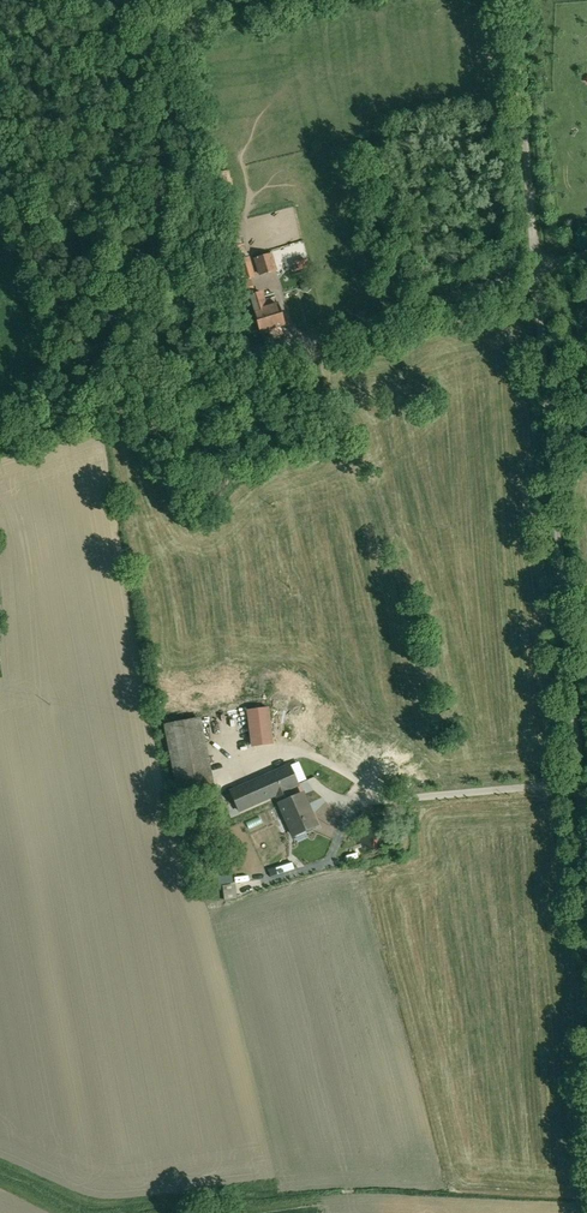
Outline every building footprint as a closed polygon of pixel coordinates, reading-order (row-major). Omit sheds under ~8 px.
[(271,254),(255,259),(260,274),(276,269),(271,254)] [(294,263),(296,270),(310,266),(308,259),(294,263)] [(250,261),(241,264),(245,279),(254,276),(250,261)] [(261,292),(250,296),(254,311),(260,332),(284,324),(278,304),(266,307),(261,292)] [(269,707),(246,710),(251,747),(274,744),(269,707)] [(201,716),(163,724),(177,798),(216,791),(201,716)] [(290,764),(229,791),(239,813),(275,797),(288,791),(300,786),(290,764)] [(319,825),(303,791),(290,797),(288,791),(275,797),(292,837),(319,825)] [(227,852),(217,854),(221,878),(232,876),(227,852)] [(225,899),(238,897),(235,877),(222,879),(225,899)]
